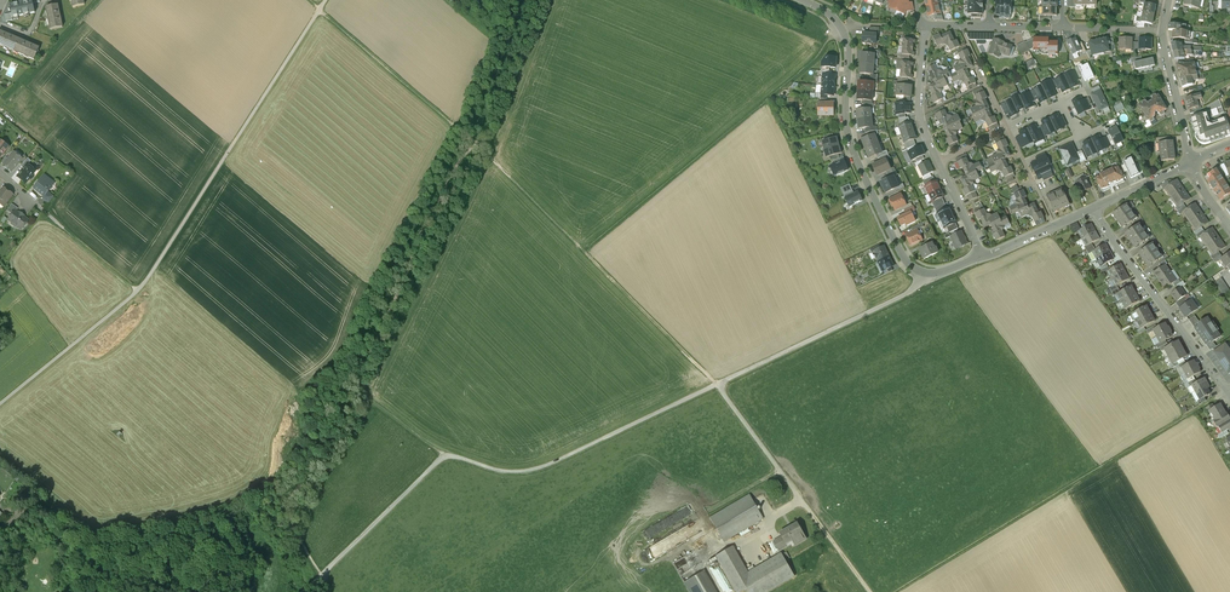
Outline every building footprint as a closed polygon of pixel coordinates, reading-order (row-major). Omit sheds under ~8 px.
[(10,5),(13,17),(18,15),(18,16),(29,13),(35,11),(33,3),(32,0),(30,0),(29,0),(28,0),(10,5)] [(890,4),(889,8),(897,11),(901,0),(892,0),(890,4)] [(897,11),(905,14),(906,11),(909,4),(908,0),(901,0),(897,11)] [(1186,2),(1185,5),(1184,5),(1189,7),(1189,8),(1191,8),(1192,8),(1192,7),(1199,9),(1201,0),(1185,0),(1186,2)] [(913,3),(909,4),(906,11),(907,11),(914,10),(913,3)] [(1148,4),(1145,3),(1143,13),(1154,15),(1156,6),(1148,4)] [(938,4),(926,7),(928,16),(934,15),(940,13),(938,4)] [(57,5),(46,7),(47,11),(48,12),(49,17),(48,17),(48,20),(49,19),(50,24),(50,25),(50,29),(62,27),(57,5)] [(982,5),(968,5),(968,14),(971,14),(981,14),(982,14),(982,5)] [(1011,7),(996,7),(996,15),(999,15),(1010,15),(1011,15),(1011,7)] [(1057,7),(1042,7),(1042,16),(1051,16),(1057,16),(1057,7)] [(11,13),(4,14),(6,21),(7,21),(12,20),(11,13)] [(1154,15),(1143,13),(1141,22),(1141,23),(1145,23),(1152,25),(1154,15)] [(0,31),(0,45),(4,47),(4,46),(8,47),(9,49),(14,51),(14,50),(19,39),(0,31)] [(1180,31),(1173,31),(1173,38),(1185,39),(1189,40),(1189,39),(1190,32),(1180,31)] [(869,34),(867,34),(867,35),(863,34),(862,43),(866,44),(866,45),(872,45),(872,44),(876,45),(877,35),(877,34),(869,34)] [(947,34),(941,37),(940,35),(933,38),(937,47),(942,44),(942,45),(945,46),(949,34),(947,34)] [(952,36),(949,34),(945,46),(948,46),(949,46),(951,51),(960,47),(957,41),(954,42),(952,36)] [(1049,38),(1034,38),(1025,43),(1029,51),(1034,49),(1034,52),(1048,52),(1048,55),(1058,56),(1058,42),(1049,42),(1049,38)] [(1101,42),(1097,43),(1096,41),(1089,42),(1091,50),(1092,55),(1093,55),(1092,54),(1103,52),(1103,53),(1110,52),(1107,38),(1101,40),(1101,42)] [(1132,38),(1120,38),(1120,50),(1126,50),(1126,49),(1131,49),(1131,50),(1132,50),(1132,43),(1132,38)] [(1152,38),(1140,38),(1140,43),(1139,50),(1140,50),(1140,49),(1145,49),(1145,50),(1151,50),(1152,38)] [(39,48),(19,39),(14,50),(19,52),(19,53),(24,55),(24,54),(29,56),(29,57),(34,59),(39,48)] [(905,40),(903,39),(903,47),(913,48),(914,44),(915,44),(916,40),(905,40)] [(1003,43),(994,39),(989,54),(998,57),(1000,53),(1009,56),(1012,46),(1003,43)] [(1071,40),(1066,42),(1073,56),(1082,52),(1076,39),(1072,41),(1071,40)] [(1025,42),(1016,46),(1021,55),(1029,51),(1025,43),(1025,42)] [(1181,44),(1171,44),(1173,52),(1183,51),(1182,48),(1181,44)] [(913,48),(903,47),(902,55),(910,56),(914,56),(914,53),(913,52),(913,48)] [(867,54),(861,54),(860,64),(874,65),(877,65),(877,60),(874,60),(875,55),(878,55),(878,51),(867,50),(867,54)] [(962,52),(958,54),(961,59),(960,59),(959,62),(970,66),(971,64),(970,61),(972,60),(967,50),(965,51),(962,52)] [(1183,51),(1173,52),(1175,60),(1185,59),(1184,55),(1183,51)] [(822,62),(821,71),(829,71),(830,68),(836,68),(837,58),(826,57),(823,61),(823,62),(822,62)] [(1036,65),(1033,59),(1023,64),(1026,70),(1036,65)] [(1142,61),(1134,63),(1136,70),(1155,66),(1153,59),(1142,61)] [(909,63),(901,62),(900,62),(897,62),(896,70),(897,70),(911,71),(912,66),(913,66),(914,63),(909,63)] [(970,66),(959,62),(958,65),(953,68),(957,74),(963,71),(970,68),(970,66)] [(874,65),(860,64),(860,74),(870,75),(873,75),(874,65)] [(1078,67),(1083,77),(1085,82),(1094,78),(1088,64),(1082,67),(1082,65),(1078,67)] [(1185,64),(1177,65),(1178,73),(1179,73),(1195,69),(1194,64),(1185,64)] [(931,67),(930,68),(929,71),(934,81),(936,82),(940,71),(937,70),(935,66),(934,65),(931,67)] [(1195,69),(1179,73),(1180,80),(1197,75),(1195,69)] [(911,71),(897,70),(897,77),(898,77),(900,77),(900,78),(908,78),(912,79),(913,75),(911,75),(911,71)] [(948,70),(943,73),(943,72),(940,71),(936,82),(937,83),(945,80),(951,77),(951,76),(948,70)] [(963,71),(957,74),(951,76),(951,77),(954,83),(958,81),(959,81),(962,82),(965,72),(963,71)] [(968,72),(965,72),(962,82),(965,83),(967,88),(970,87),(976,84),(973,77),(971,78),(968,72)] [(1077,81),(1072,72),(1064,75),(1071,89),(1079,85),(1077,81)] [(832,76),(823,75),(822,85),(834,86),(835,76),(832,76)] [(1064,75),(1056,79),(1061,89),(1063,93),(1071,89),(1064,75)] [(1197,75),(1180,80),(1182,88),(1193,85),(1192,80),(1193,80),(1194,81),(1198,80),(1197,75)] [(1052,79),(1049,80),(1053,90),(1057,89),(1053,81),(1052,79)] [(945,80),(937,83),(935,84),(932,85),(931,87),(942,91),(943,89),(943,88),(948,86),(945,80)] [(1053,90),(1049,80),(1041,84),(1048,99),(1056,96),(1053,90)] [(866,83),(859,82),(858,91),(873,92),(873,84),(873,83),(866,83)] [(1034,90),(1039,100),(1040,103),(1048,99),(1041,84),(1042,86),(1034,90)] [(834,86),(822,85),(822,94),(822,95),(826,95),(834,96),(834,86)] [(903,86),(897,85),(896,96),(904,97),(911,97),(912,86),(903,86)] [(942,91),(931,87),(930,89),(934,96),(931,97),(934,103),(940,101),(943,99),(941,94),(942,91)] [(1035,101),(1039,100),(1034,90),(1031,91),(1035,101)] [(1094,94),(1091,95),(1097,107),(1094,109),(1097,115),(1100,114),(1099,111),(1108,107),(1100,90),(1094,94)] [(873,92),(858,91),(858,100),(862,100),(872,101),(873,92)] [(978,95),(975,96),(977,101),(976,104),(987,108),(988,106),(985,100),(987,98),(984,92),(978,95)] [(1032,103),(1027,93),(1020,97),(1019,95),(1018,95),(1026,110),(1034,106),(1032,103)] [(1201,94),(1192,96),(1192,95),(1188,96),(1189,97),(1185,98),(1189,110),(1199,107),(1197,100),(1202,99),(1201,94)] [(1011,98),(1018,114),(1019,113),(1018,111),(1024,108),(1025,110),(1026,110),(1018,95),(1011,98)] [(1156,95),(1152,97),(1153,99),(1152,100),(1152,101),(1150,103),(1153,108),(1162,103),(1158,96),(1157,97),(1156,95)] [(1004,104),(1009,114),(1010,117),(1018,114),(1011,98),(1012,100),(1004,104)] [(1080,98),(1072,101),(1079,115),(1090,109),(1088,106),(1091,104),(1089,98),(1082,101),(1080,98)] [(1219,99),(1204,108),(1205,108),(1204,108),(1206,113),(1208,118),(1205,119),(1206,120),(1207,121),(1208,124),(1211,125),(1215,123),(1216,124),(1217,124),(1217,121),(1226,118),(1219,99)] [(1120,100),(1112,103),(1116,112),(1124,108),(1120,100)] [(1148,104),(1146,101),(1142,103),(1143,105),(1140,107),(1144,114),(1153,108),(1150,103),(1148,104)] [(820,103),(819,103),(819,115),(829,115),(833,116),(833,103),(825,103),(820,103)] [(898,103),(897,103),(896,105),(896,113),(898,115),(905,114),(910,113),(910,104),(906,104),(898,103)] [(1162,103),(1153,108),(1156,113),(1157,112),(1158,114),(1159,114),(1161,116),(1165,114),(1163,112),(1166,110),(1162,103)] [(987,108),(976,104),(975,107),(976,107),(970,110),(973,116),(986,110),(987,108)] [(1153,108),(1144,114),(1148,121),(1149,120),(1150,122),(1154,120),(1153,118),(1155,117),(1155,115),(1154,114),(1156,113),(1153,108)] [(865,110),(857,110),(858,119),(871,118),(870,109),(865,110)] [(942,112),(936,115),(939,121),(941,120),(943,123),(944,126),(946,127),(950,116),(947,115),(945,110),(942,112)] [(986,110),(973,116),(972,116),(975,123),(980,120),(980,121),(983,122),(987,111),(986,110)] [(989,112),(987,111),(983,122),(986,123),(989,128),(992,126),(997,123),(994,117),(992,118),(989,112)] [(1211,125),(1208,124),(1207,121),(1206,120),(1205,119),(1208,118),(1206,113),(1201,115),(1191,118),(1195,134),(1197,133),(1198,135),(1195,136),(1196,138),(1197,140),(1199,142),(1201,143),(1202,144),(1203,144),(1205,144),(1207,144),(1229,136),(1229,130),(1226,118),(1217,121),(1217,124),(1216,124),(1215,123),(1211,125)] [(6,117),(12,122),(15,119),(9,114),(6,117)] [(1056,132),(1064,128),(1059,118),(1058,114),(1050,118),(1056,132)] [(953,117),(950,116),(946,127),(947,128),(960,122),(961,122),(958,115),(953,118),(953,117)] [(871,118),(858,119),(859,129),(866,128),(872,127),(871,118)] [(1043,125),(1048,135),(1056,132),(1050,118),(1042,122),(1043,125)] [(960,122),(947,128),(946,130),(957,134),(958,131),(963,129),(960,122)] [(911,123),(899,127),(895,128),(898,136),(901,135),(913,131),(912,127),(912,126),(912,125),(911,124),(911,123)] [(1042,140),(1038,130),(1035,125),(1027,129),(1035,144),(1042,140)] [(1045,137),(1048,135),(1043,125),(1040,127),(1041,129),(1045,137)] [(1116,127),(1108,131),(1110,135),(1115,144),(1115,145),(1123,141),(1116,127)] [(1034,144),(1035,144),(1027,129),(1019,133),(1021,136),(1026,146),(1033,142),(1034,144)] [(1041,129),(1038,130),(1042,140),(1046,139),(1045,137),(1041,129)] [(957,134),(946,130),(946,132),(949,139),(946,140),(949,146),(958,142),(956,137),(957,134)] [(913,131),(901,135),(904,143),(914,140),(916,139),(916,137),(916,136),(916,135),(915,135),(915,134),(914,134),(913,131)] [(869,137),(862,140),(866,149),(878,144),(875,135),(874,135),(869,137)] [(1098,153),(1108,148),(1104,138),(1101,140),(1099,135),(1091,139),(1098,153)] [(1115,144),(1110,135),(1107,136),(1107,137),(1111,146),(1115,144)] [(1026,146),(1021,136),(1015,139),(1020,149),(1026,146)] [(825,141),(819,142),(821,150),(824,149),(838,146),(836,138),(834,138),(825,141)] [(1083,143),(1085,147),(1090,156),(1098,153),(1091,139),(1083,143)] [(914,140),(904,143),(906,150),(916,145),(914,140)] [(1005,140),(996,144),(999,149),(998,149),(997,152),(1008,156),(1009,154),(1006,147),(1008,146),(1005,140)] [(3,155),(2,154),(8,147),(2,142),(2,143),(0,141),(0,158),(3,155)] [(1169,141),(1159,143),(1160,152),(1161,152),(1162,161),(1175,159),(1173,141),(1169,141)] [(878,144),(866,149),(869,158),(876,155),(882,153),(881,153),(878,144)] [(1067,165),(1079,160),(1072,144),(1060,150),(1067,165)] [(838,146),(824,149),(827,158),(838,154),(841,154),(838,146)] [(921,147),(908,153),(912,161),(923,156),(925,155),(921,147)] [(881,153),(882,153),(876,155),(878,159),(880,158),(888,154),(887,150),(881,153)] [(8,159),(4,164),(12,171),(18,164),(22,159),(14,152),(8,159)] [(1008,156),(997,152),(996,154),(997,155),(985,160),(988,166),(994,164),(995,164),(1001,160),(1002,160),(1007,158),(1008,156)] [(24,156),(22,159),(18,164),(21,166),(27,158),(28,158),(24,156)] [(1047,156),(1037,161),(1031,164),(1035,172),(1050,164),(1047,156)] [(21,166),(20,167),(23,170),(27,165),(28,166),(31,161),(27,158),(21,166)] [(968,163),(966,158),(957,162),(954,164),(957,170),(960,168),(960,169),(963,168),(966,174),(968,175),(972,164),(969,163),(968,163)] [(1132,158),(1123,162),(1131,178),(1140,174),(1135,165),(1132,158)] [(882,161),(873,166),(877,176),(886,172),(890,170),(890,169),(886,160),(886,159),(882,161)] [(1001,160),(995,164),(994,164),(988,166),(991,173),(997,170),(997,171),(999,172),(1003,161),(1002,160),(1001,160)] [(835,164),(830,167),(835,176),(839,174),(839,175),(844,173),(844,172),(848,170),(845,163),(844,161),(838,163),(835,164)] [(928,161),(918,166),(923,176),(924,176),(930,173),(933,172),(928,161)] [(1005,162),(1003,161),(999,172),(1002,173),(1003,173),(1005,178),(1008,176),(1014,174),(1011,167),(1008,168),(1005,162)] [(974,165),(972,164),(968,175),(969,175),(970,176),(976,172),(977,172),(983,170),(982,169),(983,169),(983,168),(982,168),(980,163),(974,165)] [(1225,163),(1220,165),(1221,165),(1223,171),(1227,177),(1229,176),(1229,173),(1225,163)] [(1042,178),(1052,173),(1048,166),(1051,165),(1050,164),(1035,172),(1039,180),(1042,178)] [(23,170),(18,177),(26,183),(29,179),(30,180),(31,179),(33,178),(32,176),(35,172),(28,166),(27,165),(23,170)] [(1113,169),(1100,175),(1100,176),(1096,178),(1102,192),(1124,181),(1120,172),(1118,167),(1113,170),(1113,169)] [(1216,169),(1210,172),(1210,173),(1207,175),(1210,179),(1207,181),(1213,190),(1214,190),(1220,200),(1229,193),(1229,190),(1219,174),(1216,169)] [(976,172),(970,176),(969,175),(964,178),(963,180),(974,184),(975,181),(974,181),(979,179),(977,172),(976,172)] [(1054,177),(1052,173),(1042,178),(1044,181),(1054,177)] [(889,178),(880,182),(886,193),(895,189),(899,187),(898,186),(903,184),(898,175),(894,177),(894,176),(889,178)] [(935,182),(933,176),(932,177),(925,180),(923,181),(926,186),(935,182)] [(1084,176),(1076,179),(1077,182),(1075,183),(1080,193),(1081,193),(1090,189),(1085,178),(1084,176)] [(44,177),(43,177),(34,188),(44,196),(48,192),(49,190),(47,189),(52,184),(48,181),(48,179),(46,177),(44,177)] [(974,184),(963,180),(962,182),(965,189),(963,190),(966,196),(967,196),(975,192),(972,187),(973,187),(974,184)] [(1167,180),(1160,185),(1163,190),(1166,188),(1165,188),(1170,184),(1167,180)] [(1170,184),(1165,188),(1166,188),(1168,192),(1167,193),(1171,198),(1183,189),(1179,183),(1177,180),(1170,184)] [(926,186),(925,187),(928,194),(940,189),(938,186),(938,185),(939,184),(938,183),(937,183),(936,181),(935,182),(926,186)] [(844,195),(853,191),(849,184),(840,188),(844,195)] [(2,208),(4,208),(6,205),(6,204),(6,203),(12,195),(3,188),(0,193),(0,207),(2,208)] [(940,189),(928,194),(932,202),(942,197),(944,197),(943,196),(943,194),(943,193),(942,193),(942,192),(941,193),(940,189)] [(1183,189),(1171,198),(1175,203),(1175,202),(1178,206),(1183,203),(1190,198),(1188,195),(1187,195),(1183,189)] [(1062,190),(1047,197),(1054,212),(1069,205),(1062,190)] [(1017,193),(1014,195),(1017,200),(1016,200),(1015,203),(1026,206),(1027,204),(1024,198),(1026,197),(1023,191),(1017,193)] [(48,192),(44,196),(43,198),(48,202),(53,196),(48,192)] [(854,194),(845,198),(849,207),(862,201),(860,196),(861,196),(860,193),(859,193),(858,192),(854,194)] [(901,194),(889,200),(891,204),(892,204),(895,210),(901,207),(906,205),(901,194)] [(942,197),(932,202),(935,208),(945,203),(942,197)] [(1171,241),(1144,202),(1131,211),(1136,218),(1134,219),(1138,225),(1139,225),(1148,238),(1148,239),(1152,244),(1153,244),(1157,251),(1171,241)] [(945,203),(935,208),(937,213),(947,208),(945,203)] [(1026,206),(1015,203),(1014,205),(1015,206),(1009,208),(1013,215),(1019,212),(1026,208),(1026,206)] [(1183,203),(1178,206),(1175,208),(1178,211),(1185,206),(1183,203)] [(12,204),(7,210),(12,214),(15,210),(16,211),(18,208),(12,204)] [(1187,209),(1183,212),(1184,212),(1186,216),(1185,216),(1189,222),(1201,213),(1197,207),(1195,204),(1187,209)] [(1031,205),(1026,208),(1019,212),(1022,218),(1027,215),(1027,216),(1029,217),(1033,206),(1031,205)] [(1122,207),(1118,210),(1119,210),(1115,213),(1114,216),(1121,226),(1124,226),(1128,224),(1132,222),(1132,221),(1134,219),(1136,218),(1131,211),(1127,205),(1122,208),(1122,207)] [(912,206),(904,210),(906,215),(911,212),(911,213),(915,210),(913,206),(912,206)] [(1037,210),(1035,207),(1033,206),(1029,217),(1032,218),(1033,218),(1035,223),(1041,220),(1044,219),(1041,212),(1038,213),(1037,210)] [(1185,206),(1178,211),(1180,215),(1184,212),(1183,212),(1187,209),(1185,206)] [(947,208),(937,213),(941,221),(952,215),(950,212),(951,212),(951,211),(950,212),(951,210),(950,209),(949,209),(949,208),(947,208)] [(984,209),(975,213),(978,220),(981,219),(984,225),(986,226),(990,215),(987,214),(984,209)] [(16,211),(15,210),(12,214),(9,219),(12,222),(21,229),(24,225),(25,225),(26,224),(26,222),(28,220),(23,216),(20,213),(19,213),(16,211)] [(906,215),(898,218),(901,226),(906,224),(906,226),(915,222),(911,213),(911,212),(906,215)] [(1201,213),(1189,222),(1193,227),(1194,226),(1196,230),(1197,230),(1201,227),(1208,222),(1206,219),(1205,219),(1201,213)] [(997,214),(992,216),(990,215),(986,226),(988,226),(993,224),(993,223),(1001,220),(1000,220),(997,214)] [(952,215),(941,221),(945,228),(955,223),(956,223),(955,222),(956,221),(955,220),(954,219),(952,215)] [(1001,220),(993,223),(993,224),(993,225),(1004,229),(1004,226),(1010,224),(1006,217),(1000,220),(1001,220)] [(1081,229),(1077,222),(1070,225),(1074,234),(1078,232),(1078,231),(1081,229)] [(922,223),(912,228),(914,232),(917,230),(924,227),(922,223)] [(955,223),(947,227),(949,233),(958,229),(955,223)] [(1081,229),(1078,231),(1078,232),(1082,239),(1095,232),(1090,224),(1081,229)] [(1004,229),(993,225),(992,227),(993,230),(995,234),(993,235),(996,241),(1005,237),(1002,232),(1003,232),(1004,229)] [(1138,225),(1135,228),(1134,227),(1131,230),(1127,233),(1127,236),(1133,245),(1137,246),(1141,243),(1141,244),(1144,241),(1148,239),(1148,238),(1139,225),(1138,225)] [(1201,227),(1197,230),(1196,230),(1193,232),(1196,235),(1203,230),(1201,227)] [(1205,233),(1201,236),(1201,237),(1204,240),(1203,241),(1206,246),(1218,238),(1214,232),(1215,231),(1212,228),(1205,233)] [(914,232),(906,235),(911,246),(922,240),(917,230),(914,232)] [(1203,230),(1196,235),(1198,239),(1201,237),(1201,236),(1205,233),(1203,230)] [(962,231),(950,236),(949,233),(945,235),(946,238),(950,236),(953,243),(953,244),(955,250),(968,244),(962,231)] [(1095,232),(1082,239),(1086,246),(1086,247),(1091,244),(1099,239),(1095,232)] [(1218,238),(1206,246),(1210,251),(1211,251),(1213,254),(1214,255),(1219,252),(1225,247),(1223,243),(1223,244),(1218,238)] [(923,248),(920,250),(924,259),(938,253),(936,248),(934,247),(932,244),(923,248)] [(1095,250),(1092,251),(1093,252),(1097,259),(1109,252),(1105,244),(1095,250)] [(1152,244),(1148,247),(1148,246),(1144,249),(1145,250),(1141,252),(1140,255),(1147,265),(1150,265),(1154,263),(1158,261),(1158,260),(1162,257),(1157,251),(1153,244),(1152,244)] [(880,245),(870,249),(872,254),(874,253),(873,252),(881,248),(880,245)] [(881,248),(873,252),(874,253),(878,262),(889,257),(884,247),(881,248)] [(1109,252),(1097,259),(1100,266),(1101,267),(1106,264),(1114,259),(1109,252)] [(1219,252),(1214,255),(1213,254),(1211,256),(1213,260),(1214,259),(1221,254),(1219,252)] [(1220,259),(1223,263),(1224,262),(1227,266),(1229,264),(1229,252),(1223,257),(1220,259)] [(889,257),(878,262),(883,272),(891,268),(894,266),(892,264),(890,261),(891,260),(889,257)] [(1124,272),(1120,264),(1110,270),(1107,271),(1108,272),(1112,279),(1124,272)] [(1161,268),(1154,273),(1158,280),(1170,272),(1165,266),(1165,265),(1161,268)] [(1124,272),(1112,279),(1116,286),(1116,287),(1117,286),(1129,279),(1124,272)] [(1170,272),(1158,280),(1163,287),(1167,284),(1169,286),(1172,283),(1176,281),(1170,272)] [(1220,278),(1215,283),(1223,296),(1229,291),(1220,278)] [(1121,292),(1116,295),(1117,295),(1120,302),(1135,294),(1131,286),(1121,292)] [(1179,288),(1171,293),(1177,302),(1184,297),(1185,296),(1180,287),(1179,288)] [(1135,294),(1120,302),(1125,310),(1140,302),(1135,294)] [(1177,302),(1175,303),(1179,309),(1188,302),(1184,297),(1177,302)] [(1188,302),(1179,309),(1185,317),(1197,309),(1191,300),(1188,302)] [(1146,306),(1131,314),(1135,322),(1150,314),(1146,306)] [(1150,314),(1135,322),(1140,329),(1140,330),(1144,327),(1155,321),(1150,314)] [(1195,316),(1189,320),(1195,329),(1201,325),(1200,323),(1195,316)] [(1200,323),(1201,325),(1195,329),(1206,345),(1212,341),(1213,342),(1220,337),(1207,318),(1200,323)] [(1157,328),(1153,330),(1153,331),(1157,337),(1169,330),(1165,324),(1157,328)] [(1156,325),(1146,330),(1148,334),(1153,331),(1153,330),(1157,328),(1156,325)] [(1169,330),(1157,337),(1160,343),(1165,340),(1172,337),(1169,330)] [(1165,340),(1160,343),(1156,345),(1158,349),(1160,348),(1167,343),(1165,340)] [(1169,347),(1164,349),(1168,357),(1169,356),(1182,349),(1178,341),(1169,347)] [(1212,341),(1206,345),(1210,351),(1212,349),(1216,347),(1213,342),(1212,341)] [(1216,347),(1212,349),(1214,352),(1222,347),(1220,344),(1216,347)] [(1214,353),(1216,356),(1217,356),(1218,357),(1217,358),(1223,366),(1224,365),(1225,367),(1224,368),(1229,374),(1229,373),(1229,352),(1225,345),(1222,347),(1214,352),(1214,353)] [(1182,349),(1169,356),(1172,363),(1173,364),(1177,361),(1186,356),(1182,349)] [(1186,364),(1182,367),(1185,374),(1197,367),(1193,361),(1186,364)] [(1197,367),(1185,374),(1188,379),(1193,376),(1200,372),(1197,367)] [(1197,382),(1191,385),(1192,386),(1195,392),(1208,384),(1204,378),(1197,382)] [(1208,384),(1195,391),(1200,400),(1205,397),(1207,396),(1210,394),(1207,389),(1209,387),(1208,384)] [(1227,413),(1226,413),(1220,404),(1214,407),(1208,411),(1210,414),(1211,414),(1213,417),(1212,418),(1214,421),(1213,421),(1214,422),(1215,422),(1216,424),(1217,423),(1219,426),(1229,420),(1229,418),(1227,413)] [(1218,427),(1221,433),(1222,433),(1227,430),(1229,428),(1229,420),(1219,426),(1218,427)] [(1227,430),(1222,433),(1221,433),(1217,435),(1220,439),(1228,434),(1227,430)] [(749,495),(710,518),(724,542),(763,519),(749,495)] [(798,525),(790,530),(789,529),(781,533),(786,544),(792,540),(795,545),(806,539),(798,525)] [(783,539),(775,544),(780,551),(787,547),(783,539)] [(645,551),(650,560),(654,558),(654,557),(663,552),(660,548),(650,554),(648,550),(645,551)] [(744,576),(728,550),(716,557),(736,591),(742,591),(745,590),(747,591),(768,591),(794,577),(781,554),(744,576)] [(688,555),(673,564),(690,591),(715,591),(704,571),(698,574),(688,555)]
